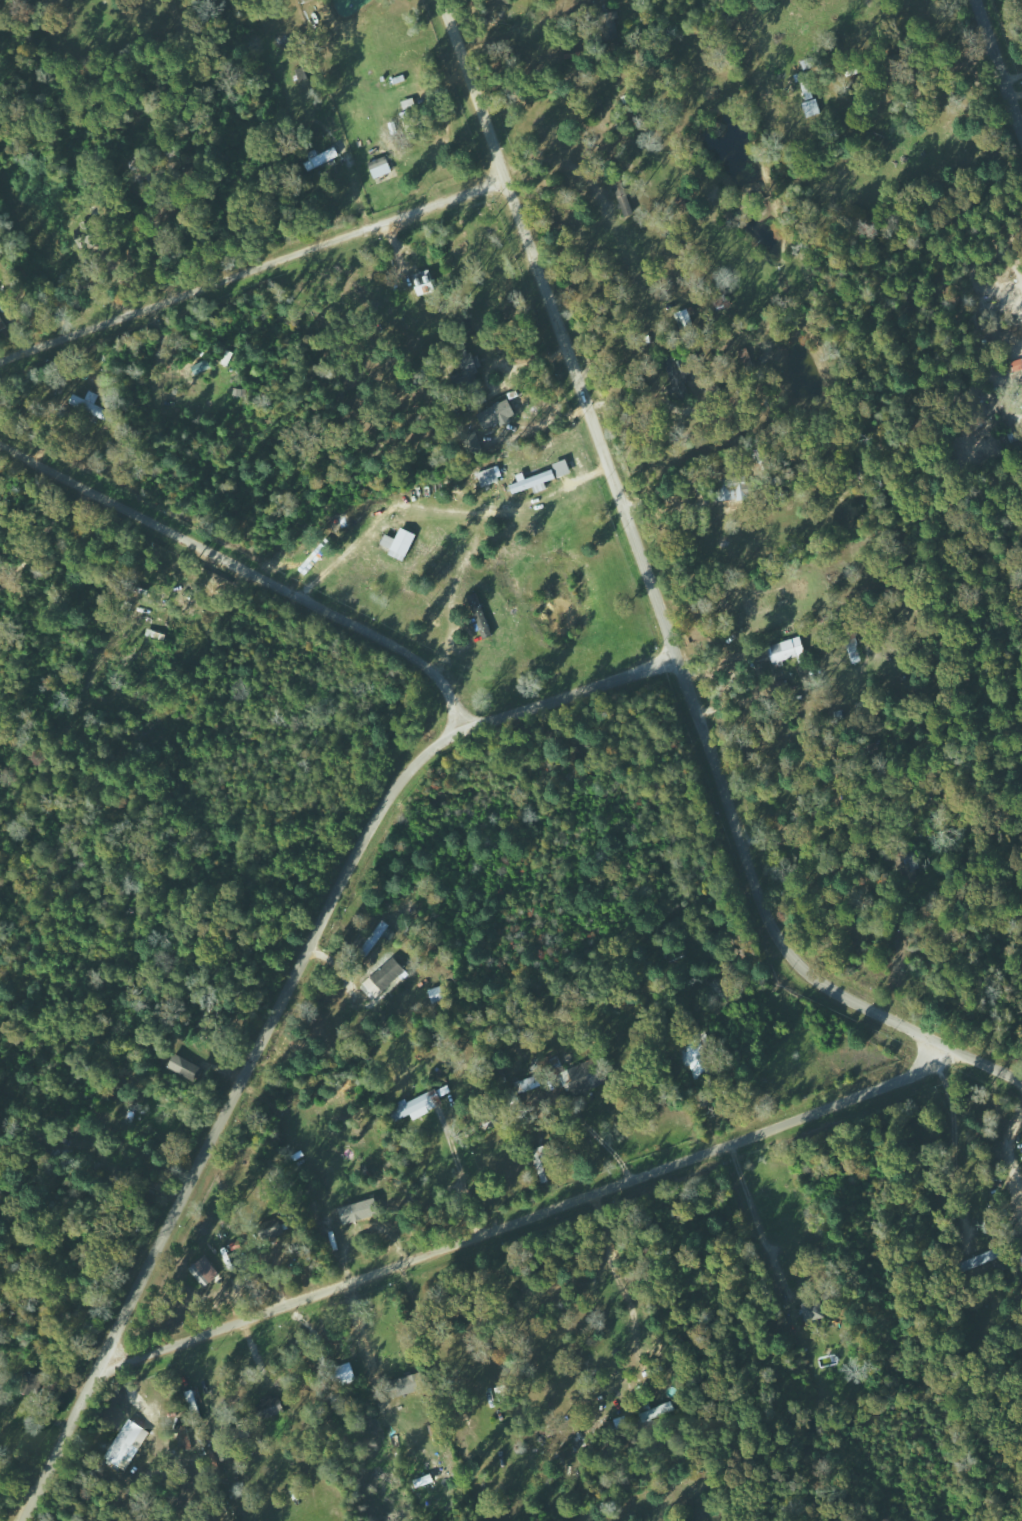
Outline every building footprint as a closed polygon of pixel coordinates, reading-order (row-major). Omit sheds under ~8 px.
[(808,117),(824,112),(808,59),(801,61),(805,72),(796,74),(808,117)] [(404,113),(409,140),(419,138),(414,111),(404,113)] [(306,161),(310,170),(341,156),(337,147),(306,161)] [(369,163),(375,179),(394,173),(388,156),(369,163)] [(414,275),(420,296),(438,291),(431,269),(414,275)] [(681,329),(694,324),(689,309),(676,314),(681,329)] [(1021,336),(1021,326),(1011,326),(1012,336),(1021,336)] [(677,400),(691,396),(683,373),(689,371),(684,357),(665,363),(677,400)] [(197,374),(211,368),(207,359),(193,366),(197,374)] [(117,413),(96,404),(100,394),(90,390),(86,399),(74,394),(70,404),(113,422),(117,413)] [(478,414),(488,433),(518,418),(508,399),(478,414)] [(559,477),(573,473),(569,460),(555,464),(559,477)] [(501,482),(497,468),(479,473),(483,487),(501,482)] [(535,487),(538,494),(549,489),(547,483),(558,478),(555,469),(528,479),(525,473),(518,475),(520,482),(511,485),(515,495),(535,487)] [(752,500),(748,480),(727,484),(730,503),(752,500)] [(386,535),(383,545),(393,548),(391,556),(409,561),(417,533),(401,529),(398,538),(386,535)] [(471,595),(479,632),(483,631),(485,639),(492,637),(482,593),(471,595)] [(775,664),(807,654),(802,636),(770,646),(775,664)] [(853,664),(862,661),(857,645),(848,648),(853,664)] [(391,925),(385,920),(363,947),(369,952),(391,925)] [(366,984),(378,997),(407,969),(395,956),(366,984)] [(691,1065),(697,1080),(714,1073),(699,1034),(678,1042),(688,1066),(691,1065)] [(577,1092),(608,1084),(601,1058),(570,1066),(577,1092)] [(414,1119),(444,1106),(440,1097),(453,1092),(449,1084),(392,1108),(398,1121),(412,1114),(414,1119)] [(341,1207),(345,1225),(380,1216),(376,1199),(341,1207)] [(221,1245),(226,1262),(233,1261),(228,1243),(221,1245)] [(968,1259),(971,1267),(1005,1254),(1002,1247),(968,1259)] [(190,1267),(204,1288),(217,1279),(210,1271),(216,1267),(208,1255),(190,1267)] [(801,1307),(809,1323),(827,1315),(819,1298),(801,1307)] [(426,1391),(424,1375),(390,1379),(392,1395),(426,1391)] [(186,1391),(192,1416),(200,1414),(194,1389),(186,1391)] [(281,1393),(259,1400),(265,1418),(287,1411),(281,1393)] [(640,1413),(644,1422),(665,1413),(662,1405),(640,1413)] [(133,1446),(145,1427),(130,1418),(105,1458),(125,1471),(139,1449),(133,1446)]
